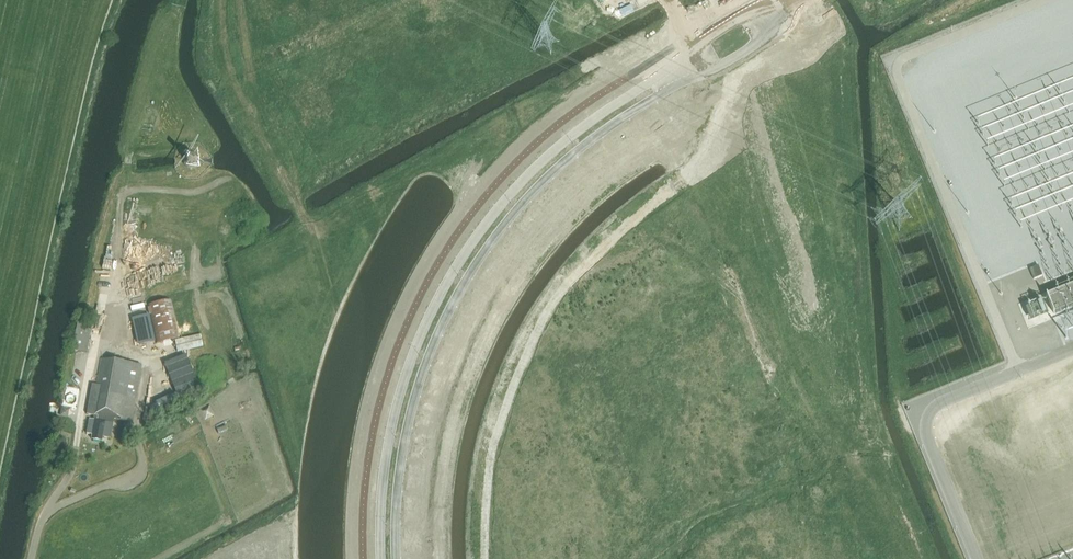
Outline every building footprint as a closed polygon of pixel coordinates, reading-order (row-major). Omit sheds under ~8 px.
[(198,164),(198,159),(198,158),(194,154),(188,154),(184,158),(184,164),(188,167),(194,167),(198,164)] [(1042,276),(1038,266),(1030,269),(1034,279),(1042,276)] [(1022,285),(1009,290),(1010,295),(1024,291),(1022,285)] [(1013,299),(1005,302),(1011,322),(1019,320),(1013,299)] [(180,338),(171,300),(147,305),(156,344),(180,338)] [(73,349),(87,352),(92,320),(78,317),(73,349)] [(129,333),(131,339),(147,335),(145,329),(129,333)] [(186,357),(213,352),(212,346),(184,351),(186,357)] [(89,419),(86,433),(92,434),(91,439),(101,441),(102,436),(110,438),(112,423),(108,422),(109,418),(131,422),(141,366),(101,358),(92,405),(89,404),(87,414),(93,415),(93,419),(89,419)] [(179,362),(156,366),(159,383),(182,378),(179,362)] [(195,384),(177,389),(179,396),(197,391),(195,384)]
